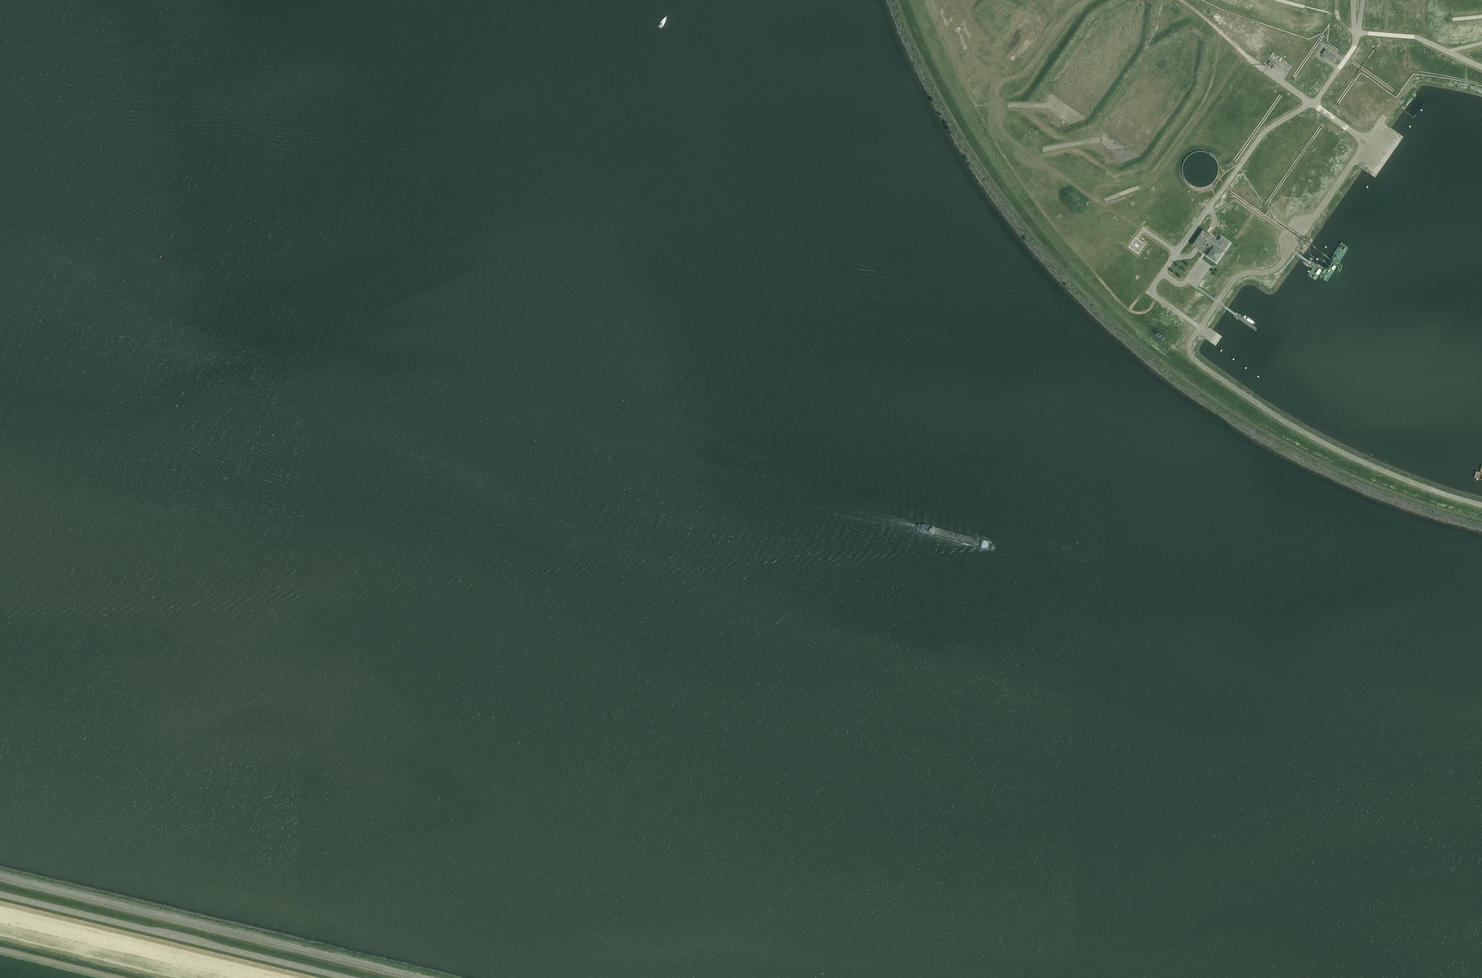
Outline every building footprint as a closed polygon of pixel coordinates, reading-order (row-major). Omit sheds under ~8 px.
[(1333,63),(1336,57),(1326,50),(1322,55),(1333,63)] [(1208,246),(1208,247),(1209,248),(1210,248),(1211,248),(1212,247),(1213,248),(1207,256),(1216,263),(1223,254),(1223,253),(1224,252),(1225,253),(1226,251),(1225,251),(1230,244),(1221,237),(1218,241),(1211,236),(1208,234),(1206,232),(1203,230),(1193,245),(1195,247),(1197,249),(1199,250),(1201,252),(1207,243),(1209,245),(1208,246)]
